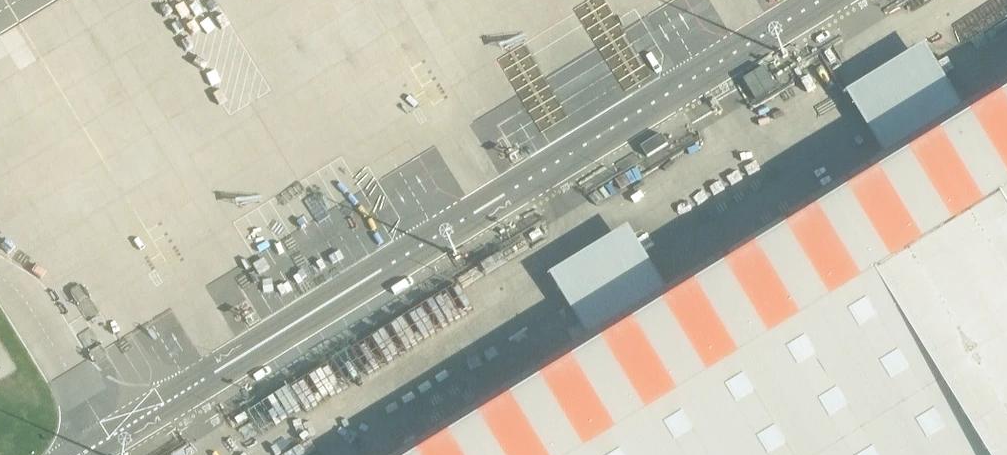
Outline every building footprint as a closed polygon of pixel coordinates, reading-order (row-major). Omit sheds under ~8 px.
[(959,131),(915,58),(864,89),(910,164),(893,174),(664,315),(618,241),(568,271),(614,346),(435,454),(1006,454),(1006,102),(959,131)]
